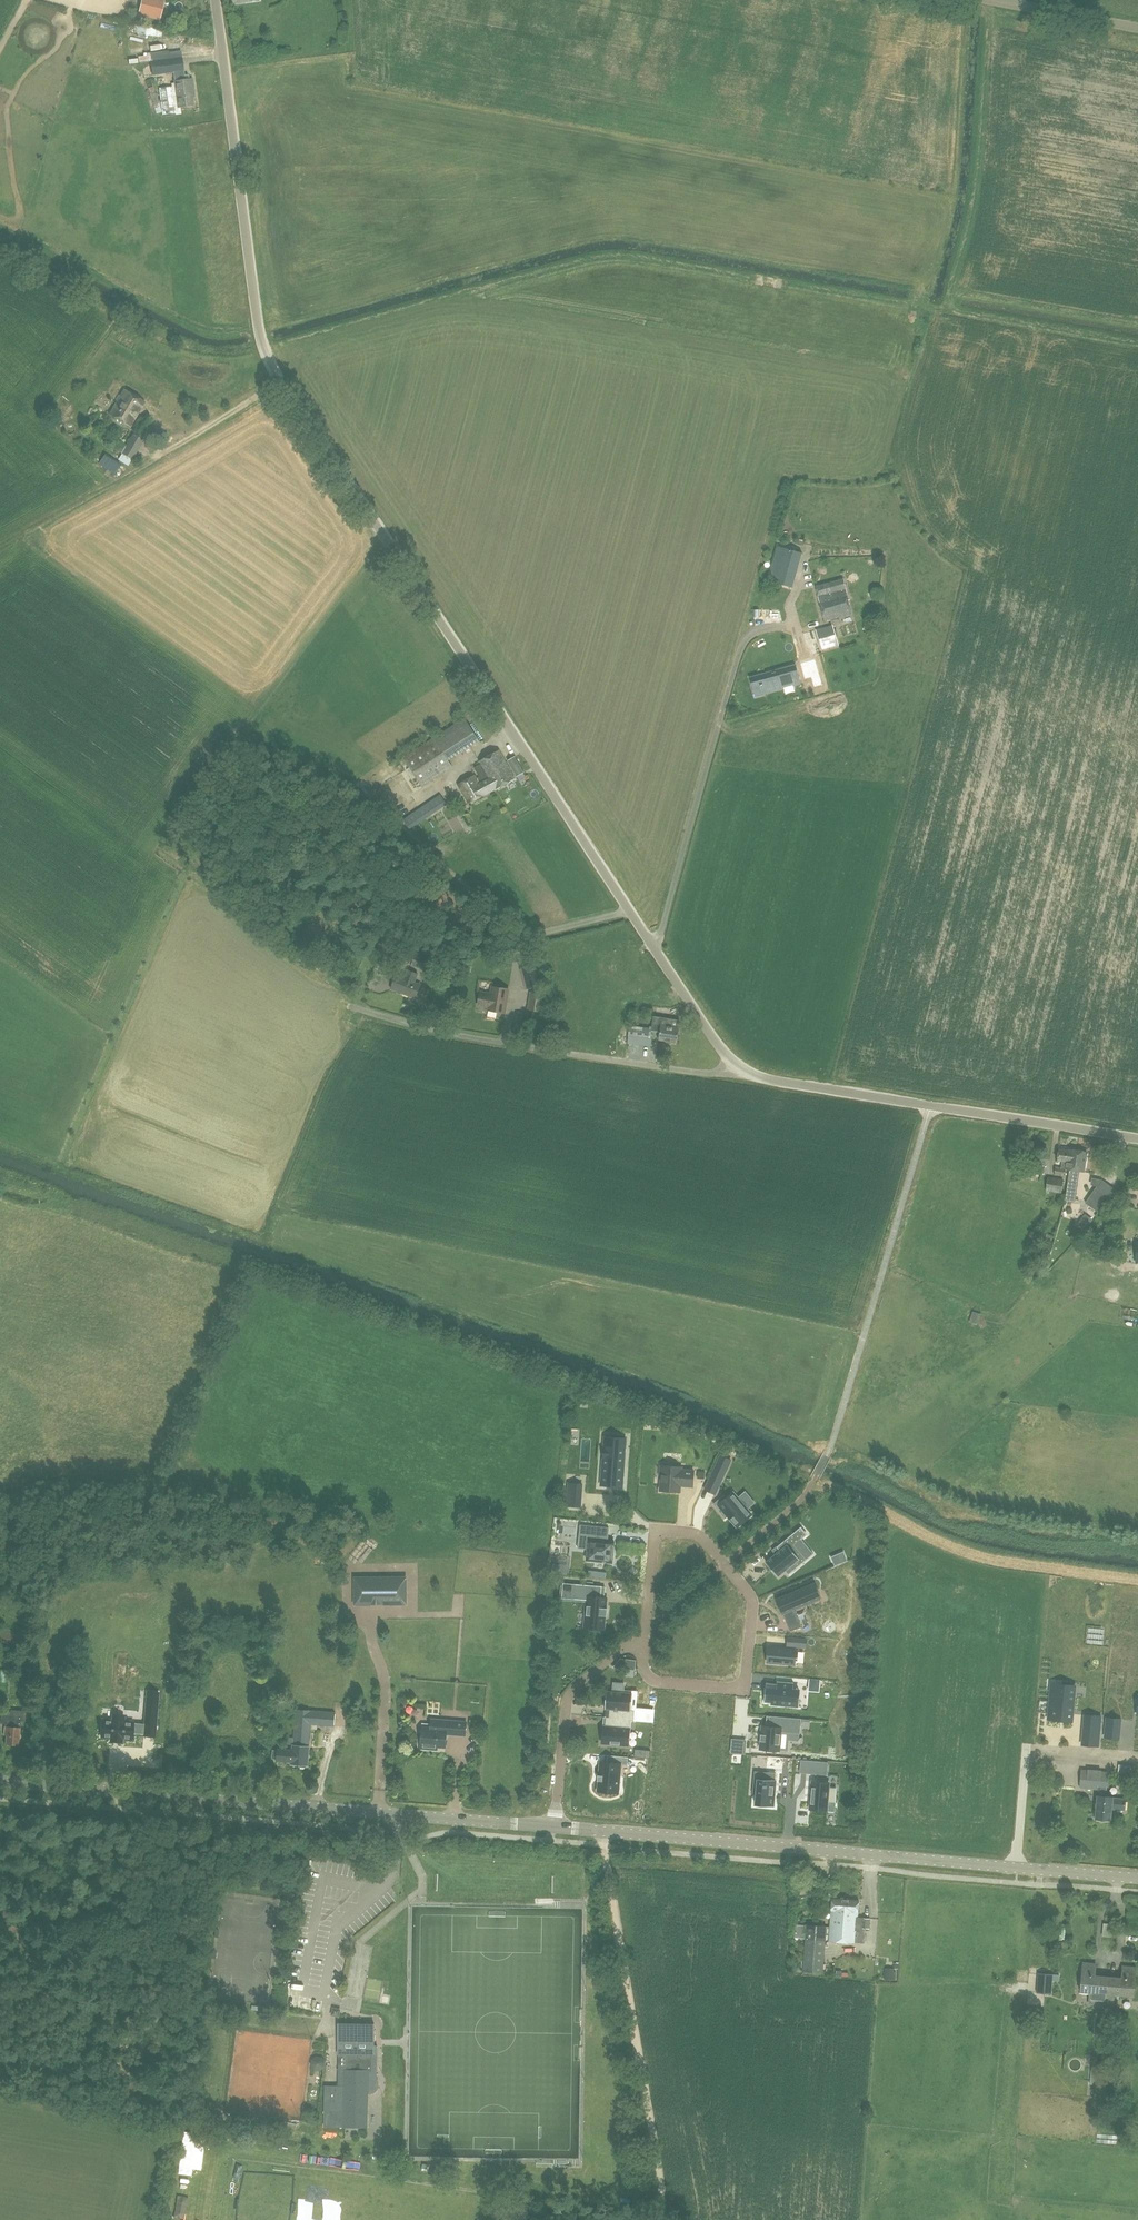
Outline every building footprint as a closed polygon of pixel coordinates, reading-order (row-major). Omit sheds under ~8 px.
[(165,0),(143,0),(139,14),(160,19),(165,0)] [(139,36),(166,38),(167,29),(140,28),(139,36)] [(151,61),(152,76),(184,72),(181,53),(162,55),(162,58),(151,61)] [(175,81),(176,87),(179,108),(194,106),(193,93),(195,93),(193,79),(175,81)] [(179,108),(176,87),(159,88),(162,116),(175,114),(175,109),(179,108)] [(761,277),(760,289),(768,290),(770,278),(761,277)] [(787,292),(788,282),(780,281),(779,292),(787,292)] [(118,401),(138,414),(146,402),(125,389),(118,401)] [(131,427),(138,414),(118,401),(110,414),(131,427)] [(145,441),(132,434),(126,443),(123,441),(117,452),(134,461),(145,441)] [(123,460),(107,455),(103,467),(119,472),(123,460)] [(777,555),(800,561),(802,553),(779,546),(777,555)] [(800,561),(777,555),(772,572),(795,579),(800,561)] [(819,572),(829,569),(826,561),(817,564),(819,572)] [(772,572),(770,581),(793,587),(795,579),(772,572)] [(852,613),(843,579),(815,587),(825,621),(852,613)] [(780,598),(775,611),(783,614),(787,600),(780,598)] [(832,626),(816,630),(821,650),(837,645),(832,626)] [(865,658),(860,646),(841,653),(845,665),(865,658)] [(815,658),(800,662),(804,679),(811,677),(814,687),(822,685),(815,658)] [(796,665),(796,664),(775,670),(775,671),(772,672),(771,671),(750,677),(750,678),(753,677),(756,687),(761,685),(763,692),(800,682),(795,665),(796,665)] [(465,718),(434,738),(448,760),(479,739),(465,718)] [(453,767),(448,760),(434,738),(404,758),(423,787),(453,767)] [(487,773),(477,778),(475,775),(458,784),(468,804),(495,789),(496,791),(516,780),(500,750),(480,761),(487,773)] [(517,776),(524,772),(515,756),(508,760),(517,776)] [(447,805),(441,796),(404,821),(410,830),(447,805)] [(452,801),(458,808),(464,805),(459,797),(452,801)] [(433,960),(408,949),(404,959),(413,962),(412,966),(426,972),(428,969),(433,971),(437,962),(433,960)] [(396,975),(391,989),(416,998),(420,988),(414,986),(415,982),(418,974),(407,970),(405,978),(396,975)] [(649,986),(648,992),(657,993),(659,981),(634,977),(633,984),(649,986)] [(481,991),(479,1005),(489,1006),(489,1009),(505,1012),(509,989),(492,986),(491,993),(481,991)] [(544,994),(531,991),(528,1009),(541,1011),(544,994)] [(677,1043),(681,1020),(654,1015),(652,1027),(652,1030),(661,1031),(660,1040),(677,1043)] [(643,1044),(651,1044),(652,1030),(652,1027),(645,1026),(643,1044)] [(586,1042),(595,1042),(594,1030),(585,1030),(586,1042)] [(1066,1169),(1069,1169),(1070,1169),(1071,1166),(1074,1166),(1076,1152),(1070,1151),(1070,1150),(1059,1149),(1058,1160),(1063,1161),(1062,1168),(1056,1167),(1055,1174),(1066,1175),(1066,1169)] [(1070,1169),(1069,1169),(1065,1199),(1075,1201),(1079,1170),(1085,1171),(1087,1153),(1076,1152),(1074,1166),(1071,1166),(1070,1169)] [(1030,1176),(1031,1173),(1029,1170),(1026,1169),(1023,1171),(1022,1174),(1024,1177),(1027,1178),(1030,1176)] [(1062,1194),(1064,1179),(1048,1177),(1046,1191),(1062,1194)] [(1096,1186),(1085,1202),(1100,1214),(1116,1190),(1102,1180),(1100,1180),(1092,1178),(1091,1185),(1096,1186)] [(1078,1222),(1085,1228),(1092,1219),(1085,1213),(1078,1222)] [(1087,1243),(1085,1250),(1096,1253),(1098,1246),(1087,1243)] [(1030,1246),(1027,1264),(1038,1266),(1041,1248),(1030,1246)] [(969,1321),(976,1323),(980,1313),(973,1311),(969,1321)] [(602,1446),(598,1484),(619,1486),(624,1437),(610,1436),(609,1446),(602,1446)] [(660,1465),(659,1475),(661,1476),(660,1490),(679,1491),(680,1484),(683,1484),(683,1485),(693,1486),(694,1471),(681,1470),(681,1467),(660,1465)] [(707,1483),(716,1487),(723,1472),(714,1468),(707,1483)] [(582,1483),(568,1482),(568,1492),(581,1493),(582,1483)] [(722,1497),(713,1504),(721,1513),(724,1511),(728,1516),(737,1527),(752,1514),(747,1509),(737,1497),(733,1492),(726,1497),(724,1499),(722,1497)] [(581,1524),(579,1537),(589,1538),(586,1559),(612,1562),(614,1541),(607,1540),(609,1527),(581,1524)] [(9,1527),(5,1541),(15,1545),(21,1528),(13,1525),(12,1528),(9,1527)] [(775,1553),(766,1561),(779,1576),(785,1571),(788,1575),(807,1559),(814,1554),(802,1539),(807,1534),(801,1526),(776,1546),(779,1550),(775,1553)] [(355,1564),(361,1569),(373,1556),(366,1551),(355,1564)] [(837,1554),(831,1557),(834,1565),(841,1563),(837,1554)] [(4,1555),(3,1567),(14,1568),(15,1556),(4,1555)] [(576,1566),(584,1566),(584,1557),(576,1557),(576,1566)] [(553,1563),(552,1573),(567,1575),(568,1564),(553,1563)] [(815,1581),(775,1598),(781,1613),(782,1613),(784,1612),(785,1616),(784,1617),(790,1631),(801,1626),(794,1610),(793,1608),(815,1599),(812,1591),(818,1589),(815,1581)] [(381,1604),(381,1603),(404,1603),(404,1582),(390,1582),(390,1586),(356,1586),(356,1603),(372,1603),(372,1604),(381,1604)] [(576,1584),(575,1599),(586,1600),(584,1624),(604,1626),(605,1615),(607,1615),(607,1608),(605,1608),(606,1597),(604,1597),(600,1597),(601,1586),(576,1584)] [(1110,1635),(1110,1644),(1122,1643),(1122,1635),(1110,1635)] [(770,1645),(769,1661),(795,1663),(796,1647),(783,1646),(783,1648),(776,1647),(777,1645),(770,1645)] [(820,1681),(810,1680),(809,1690),(819,1691),(820,1681)] [(765,1688),(764,1702),(770,1703),(770,1705),(783,1706),(783,1705),(783,1704),(794,1705),(795,1690),(793,1690),(794,1682),(777,1681),(776,1689),(765,1688)] [(606,1691),(605,1708),(610,1709),(609,1717),(631,1720),(634,1720),(634,1710),(631,1710),(632,1693),(623,1692),(624,1683),(613,1682),(613,1691),(606,1691)] [(1051,1690),(1049,1718),(1071,1720),(1074,1686),(1062,1685),(1061,1691),(1051,1690)] [(157,1704),(158,1693),(147,1692),(147,1703),(157,1704)] [(20,1726),(20,1721),(25,1721),(25,1710),(10,1709),(10,1715),(1,1715),(0,1721),(0,1723),(4,1723),(5,1726),(5,1733),(7,1733),(7,1744),(20,1744),(20,1726)] [(278,1749),(277,1761),(292,1762),(292,1763),(299,1764),(299,1766),(305,1767),(306,1764),(308,1764),(310,1729),(317,1729),(318,1725),(334,1726),(335,1712),(334,1712),(321,1711),(296,1709),(293,1750),(278,1749)] [(101,1719),(100,1737),(110,1738),(109,1740),(121,1741),(121,1738),(131,1739),(132,1732),(144,1733),(144,1724),(132,1723),(132,1722),(122,1721),(123,1716),(112,1715),(111,1720),(101,1719)] [(1087,1715),(1085,1736),(1099,1738),(1100,1723),(1098,1722),(1099,1717),(1087,1715)] [(760,1735),(760,1740),(761,1741),(760,1747),(760,1749),(779,1750),(781,1732),(799,1733),(800,1733),(801,1721),(801,1719),(770,1716),(769,1726),(766,1726),(762,1726),(761,1734),(760,1735)] [(422,1727),(419,1730),(422,1734),(421,1748),(438,1749),(438,1746),(446,1747),(447,1734),(466,1735),(467,1722),(431,1719),(431,1726),(423,1725),(422,1727)] [(603,1728),(601,1744),(628,1746),(630,1721),(609,1719),(606,1719),(605,1728),(603,1728)] [(1119,1739),(1120,1725),(1106,1724),(1105,1737),(1119,1739)] [(627,1765),(628,1756),(607,1755),(607,1762),(601,1762),(599,1791),(619,1793),(621,1764),(627,1765)] [(818,1774),(819,1761),(809,1760),(808,1773),(818,1774)] [(1106,1796),(1108,1772),(1082,1769),(1080,1787),(1098,1789),(1096,1818),(1111,1820),(1112,1809),(1125,1810),(1126,1799),(1113,1798),(1113,1797),(1106,1796)] [(756,1794),(755,1804),(773,1806),(776,1780),(775,1780),(776,1772),(763,1771),(762,1779),(757,1779),(756,1794)] [(812,1781),(810,1809),(815,1809),(826,1810),(827,1801),(835,1802),(836,1788),(828,1787),(829,1782),(812,1781)] [(843,1942),(845,1899),(832,1899),(830,1941),(843,1942)] [(858,1900),(845,1899),(843,1942),(856,1943),(857,1927),(870,1928),(870,1918),(857,1917),(858,1900)] [(824,1973),(827,1926),(807,1925),(804,1971),(824,1973)] [(1083,1963),(1081,1992),(1089,1992),(1088,2004),(1100,2005),(1106,2005),(1107,1993),(1109,1976),(1096,1976),(1096,1964),(1083,1963)] [(1107,1993),(1106,2005),(1114,2005),(1114,1995),(1116,1995),(1116,1994),(1135,1995),(1136,1966),(1123,1966),(1122,1977),(1109,1976),(1107,1993)] [(894,1970),(885,1969),(884,1978),(893,1979),(894,1970)] [(1051,1994),(1052,1974),(1038,1972),(1037,1993),(1051,1994)] [(325,2086),(325,2126),(368,2127),(368,2093),(375,2091),(377,2087),(378,2083),(378,2079),(376,2075),(377,2045),(373,2045),(374,2024),(338,2024),(337,2054),(339,2054),(339,2086),(325,2086)]
